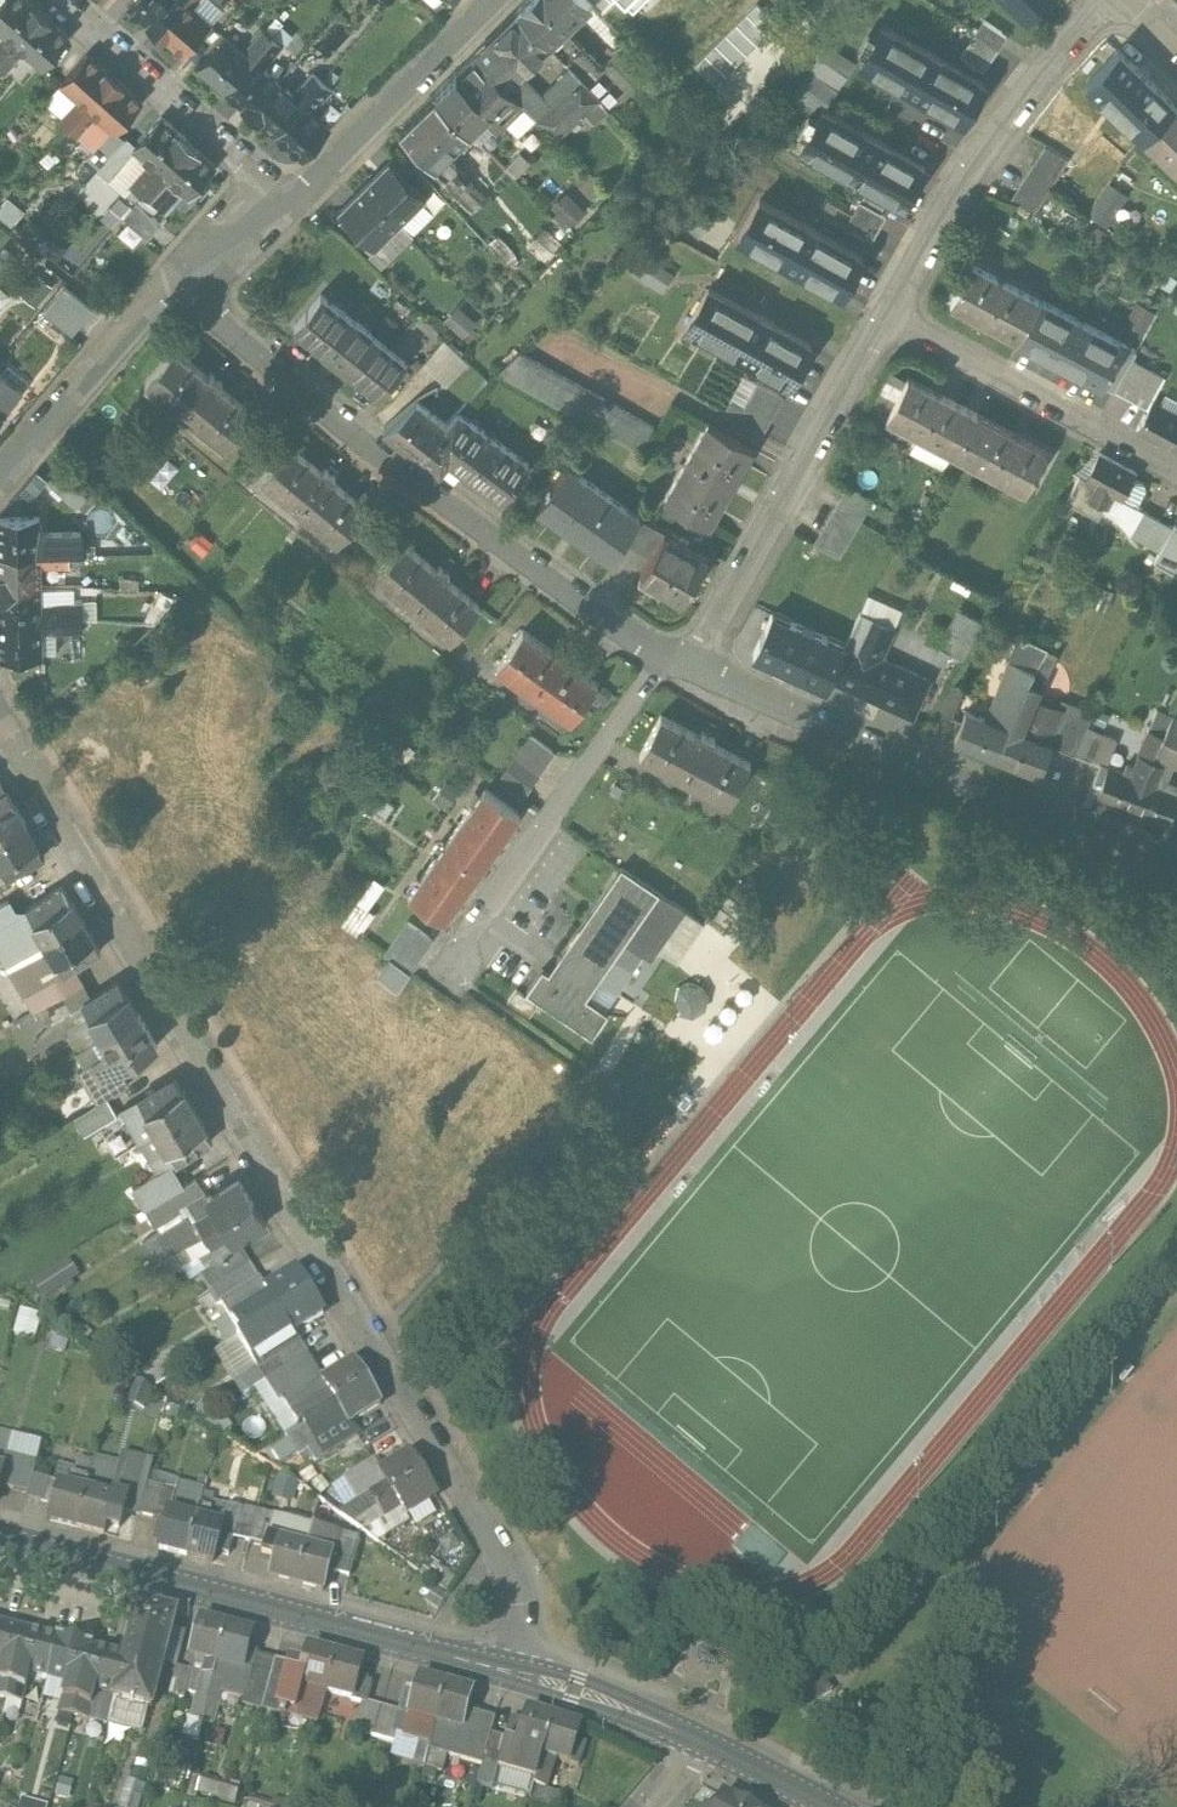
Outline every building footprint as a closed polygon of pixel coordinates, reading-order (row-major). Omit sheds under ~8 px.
[(0,6),(0,33),(5,37),(0,43),(0,62),(41,14),(27,2),(28,2),(25,0),(6,0),(0,6)] [(128,7),(142,19),(156,31),(184,0),(135,0),(128,7)] [(156,31),(170,44),(183,56),(191,47),(211,24),(192,8),(200,0),(184,0),(156,31)] [(549,47),(565,32),(591,6),(585,0),(531,0),(518,13),(549,47)] [(613,6),(607,0),(585,0),(591,6),(602,17),(613,6)] [(690,48),(719,66),(757,6),(748,0),(720,0),(690,48)] [(1027,19),(1047,0),(1008,0),(1027,19)] [(477,55),(508,87),(549,47),(518,13),(477,55)] [(0,62),(0,72),(4,75),(23,53),(42,69),(61,47),(62,47),(69,38),(56,26),(55,27),(41,14),(0,62)] [(976,33),(998,49),(1007,36),(984,21),(976,33)] [(883,27),(862,62),(900,83),(899,85),(925,99),(925,98),(963,120),(984,85),(942,61),(942,60),(925,50),(924,51),(883,27)] [(244,53),(225,37),(198,68),(226,92),(272,39),(263,31),(244,53)] [(549,47),(597,97),(603,103),(644,63),(628,45),(601,70),(565,32),(549,47)] [(960,56),(983,71),(998,49),(976,33),(960,56)] [(824,100),(853,57),(823,37),(794,81),(824,100)] [(272,39),(226,92),(238,104),(250,115),(277,83),(262,69),(281,47),(272,39)] [(597,97),(549,47),(508,87),(525,105),(540,121),(555,137),(597,97)] [(1118,51),(1088,83),(1144,138),(1175,107),(1118,51)] [(87,54),(80,63),(60,86),(79,102),(69,113),(59,124),(68,132),(115,79),(101,66),(87,54)] [(456,75),(504,126),(525,105),(508,87),(477,55),(456,75)] [(277,83),(250,115),(262,125),(275,136),(321,83),(312,75),(293,97),(277,83)] [(456,75),(435,96),(469,131),(481,118),(492,129),(488,132),(495,140),(492,144),(500,152),(504,148),(501,146),(512,134),(504,126),(456,75)] [(115,79),(68,132),(77,140),(97,118),(115,134),(135,111),(135,112),(143,103),(129,91),(115,79)] [(321,83),(275,136),(302,160),(330,129),(311,113),(331,91),(321,83)] [(401,130),(434,165),(446,154),(469,131),(435,96),(401,130)] [(59,105),(49,116),(59,124),(69,113),(59,105)] [(1144,138),(1176,171),(1176,109),(1175,107),(1144,138)] [(822,111),(802,146),(844,170),(844,171),(861,181),(862,180),(904,204),(924,169),(886,147),(886,146),(861,132),(860,133),(822,111)] [(134,149),(134,150),(137,153),(144,159),(147,171),(133,188),(142,196),(188,143),(161,119),(134,149)] [(525,148),(512,134),(501,146),(504,148),(513,158),(504,168),(514,178),(530,162),(520,153),(525,148)] [(107,137),(85,162),(98,173),(120,148),(107,137)] [(120,148),(98,173),(110,183),(137,153),(134,150),(134,149),(125,142),(120,148)] [(188,143),(142,196),(142,197),(151,204),(170,182),(188,198),(215,167),(188,143)] [(446,154),(434,165),(455,186),(489,152),(484,147),(466,165),(460,158),(455,163),(446,154)] [(1047,147),(1013,202),(1035,215),(1069,161),(1047,147)] [(133,188),(147,171),(144,159),(137,153),(110,183),(126,196),(133,188)] [(390,161),(365,187),(400,223),(426,197),(390,161)] [(1106,180),(1088,213),(1108,224),(1126,192),(1106,180)] [(365,187),(339,213),(375,249),(400,223),(365,187)] [(142,196),(133,188),(126,196),(135,204),(136,204),(142,197),(142,196)] [(804,271),(841,293),(862,258),(820,234),(820,233),(803,223),(802,224),(760,200),(740,235),(778,257),(778,258),(803,272),(804,271)] [(860,202),(853,214),(879,229),(886,216),(860,202)] [(160,225),(137,205),(136,204),(135,204),(123,219),(148,240),(160,225)] [(853,214),(846,227),(871,241),(879,229),(853,214)] [(0,257),(0,265),(5,269),(14,259),(5,251),(0,257)] [(644,277),(658,287),(670,272),(656,261),(644,277)] [(971,265),(950,304),(1019,341),(1041,302),(971,265)] [(37,276),(22,297),(34,307),(50,286),(37,276)] [(748,359),(790,383),(810,348),(772,326),(773,325),(748,310),(747,312),(709,290),(689,325),(730,349),(730,350),(747,360),(748,359)] [(321,294),(295,325),(326,351),(325,352),(347,370),(348,369),(379,395),(405,364),(370,335),(371,334),(356,322),(355,323),(321,294)] [(1142,337),(1155,309),(1136,301),(1123,328),(1142,337)] [(1041,302),(1019,341),(1089,378),(1110,339),(1041,302)] [(441,336),(419,361),(447,386),(469,361),(441,336)] [(29,358),(14,346),(5,356),(20,368),(29,358)] [(252,418),(219,390),(222,386),(212,377),(209,381),(176,353),(147,387),(224,451),(252,418)] [(908,379),(887,419),(956,456),(977,417),(908,379)] [(731,402),(724,415),(762,437),(783,398),(758,384),(744,409),(731,402)] [(416,402),(384,430),(417,458),(446,427),(416,402)] [(605,424),(639,442),(649,422),(615,404),(605,424)] [(1136,431),(1176,452),(1176,418),(1154,406),(1149,416),(1145,414),(1136,431)] [(446,427),(417,458),(440,474),(448,462),(502,502),(528,467),(457,415),(446,427)] [(977,417),(956,456),(1026,493),(1047,454),(977,417)] [(664,501),(710,526),(753,448),(708,423),(664,501)] [(323,477),(289,449),(261,483),(338,547),(366,513),(333,485),(336,482),(326,473),(323,477)] [(1136,474),(1100,455),(1086,482),(1081,479),(1068,503),(1100,520),(1107,509),(1111,511),(1117,499),(1121,501),(1122,500),(1134,506),(1139,504),(1146,491),(1145,486),(1133,480),(1136,474)] [(92,493),(64,466),(47,484),(76,511),(92,493)] [(567,467),(537,509),(610,561),(624,542),(640,520),(567,467)] [(849,489),(816,545),(838,559),(871,503),(849,489)] [(1133,538),(1160,553),(1173,530),(1145,515),(1133,538)] [(0,520),(0,556),(59,555),(69,555),(80,555),(81,555),(81,535),(44,536),(39,531),(39,519),(0,520)] [(640,520),(624,542),(637,551),(653,528),(640,520)] [(1160,553),(1156,561),(1169,568),(1176,553),(1176,528),(1175,527),(1173,530),(1160,553)] [(653,528),(637,551),(650,560),(665,534),(653,528)] [(708,559),(665,534),(650,560),(641,577),(684,601),(708,559)] [(436,573),(403,545),(375,578),(451,643),(480,609),(446,581),(450,577),(439,569),(436,573)] [(0,556),(0,589),(40,588),(39,568),(69,567),(69,555),(59,555),(0,556)] [(0,589),(0,622),(70,621),(70,608),(81,608),(81,603),(54,603),(54,609),(40,609),(40,588),(0,589)] [(81,620),(81,608),(70,608),(70,621),(81,620)] [(940,649),(963,660),(984,623),(960,610),(940,649)] [(845,646),(831,679),(864,693),(894,628),(860,613),(845,646)] [(845,646),(773,614),(754,654),(827,687),(831,679),(845,646)] [(81,633),(81,620),(70,621),(70,633),(81,633)] [(0,622),(0,659),(41,658),(41,633),(70,633),(70,621),(0,622)] [(555,655),(523,633),(497,669),(572,721),(597,685),(566,663),(569,659),(558,651),(555,655)] [(1019,700),(1016,708),(1008,728),(1020,733),(1032,703),(1058,657),(1046,651),(1019,700)] [(1093,715),(1060,702),(1056,712),(1059,713),(1048,744),(1052,746),(1052,747),(1075,756),(1087,727),(1093,715)] [(1004,703),(996,724),(1008,728),(1016,708),(1004,703)] [(1056,712),(1032,703),(1020,733),(1008,728),(997,755),(1042,773),(1052,747),(1052,746),(1048,744),(1059,713),(1056,712)] [(1148,732),(1163,738),(1172,719),(1156,712),(1148,732)] [(996,724),(973,715),(962,742),(997,755),(1008,728),(996,724)] [(1154,756),(1174,766),(1176,765),(1176,717),(1173,715),(1172,719),(1163,738),(1154,756)] [(700,737),(661,716),(640,755),(729,803),(750,764),(712,743),(714,739),(702,732),(700,737)] [(496,777),(523,794),(554,748),(527,731),(496,777)] [(1153,756),(1154,756),(1163,738),(1148,732),(1133,770),(1130,777),(1143,782),(1153,756)] [(1132,810),(1168,824),(1176,802),(1176,787),(1167,783),(1174,766),(1154,756),(1153,756),(1143,782),(1132,810)] [(1096,796),(1132,810),(1143,782),(1130,777),(1133,770),(1126,767),(1123,774),(1099,765),(1093,781),(1101,784),(1096,796)] [(485,788),(410,894),(444,919),(519,813),(485,788)] [(0,797),(0,840),(28,824),(16,805),(15,805),(8,792),(0,797)] [(0,840),(0,866),(3,864),(10,877),(45,856),(38,844),(39,843),(28,824),(0,840)] [(554,976),(543,967),(527,990),(592,1035),(608,1012),(585,997),(625,939),(649,956),(682,908),(622,866),(557,960),(562,964),(554,976)] [(369,874),(340,922),(355,931),(384,883),(369,874)] [(62,886),(45,896),(63,928),(82,917),(71,898),(70,899),(62,886)] [(63,928),(45,896),(27,906),(34,919),(33,920),(34,921),(44,938),(45,939),(63,928)] [(63,928),(45,939),(56,959),(57,958),(64,971),(65,970),(100,950),(92,937),(93,936),(82,917),(63,928)] [(34,921),(23,928),(33,945),(44,938),(34,921)] [(408,921),(385,954),(390,958),(408,970),(431,938),(408,921)] [(390,958),(378,975),(396,988),(408,970),(390,958)] [(64,971),(55,977),(64,992),(75,986),(65,970),(64,971)] [(84,1001),(83,1002),(83,1003),(90,1015),(89,1015),(100,1034),(138,1012),(126,992),(125,992),(118,981),(84,1001)] [(83,1003),(83,1002),(84,1001),(75,986),(64,992),(64,993),(73,1009),(83,1003)] [(51,1001),(13,1023),(26,1045),(77,1015),(73,1009),(64,993),(50,1001),(51,1001)] [(138,1012),(100,1034),(110,1051),(80,1069),(89,1085),(112,1071),(119,1067),(156,1045),(148,1032),(149,1032),(138,1012)] [(112,1071),(121,1087),(128,1083),(119,1067),(112,1071)] [(112,1071),(89,1085),(98,1101),(121,1087),(112,1071)] [(175,1078),(122,1109),(140,1141),(156,1131),(156,1132),(194,1109),(183,1089),(182,1090),(175,1078)] [(194,1109),(156,1132),(156,1131),(140,1141),(152,1161),(169,1151),(175,1161),(211,1140),(204,1128),(205,1127),(194,1109)] [(171,1165),(134,1188),(146,1208),(183,1186),(171,1165)] [(239,1182),(209,1201),(214,1209),(222,1222),(252,1203),(239,1182)] [(252,1203),(222,1222),(229,1234),(200,1253),(209,1267),(238,1248),(235,1243),(265,1224),(252,1203)] [(214,1209),(190,1224),(193,1229),(200,1225),(204,1233),(222,1222),(214,1209)] [(204,1233),(168,1255),(176,1268),(200,1253),(229,1234),(222,1222),(204,1233)] [(240,1253),(199,1278),(208,1292),(249,1267),(240,1253)] [(40,1298),(77,1276),(67,1258),(29,1280),(40,1298)] [(249,1267),(208,1292),(217,1307),(258,1281),(249,1267)] [(296,1273),(265,1292),(270,1301),(278,1314),(309,1294),(296,1273)] [(278,1314),(261,1325),(269,1337),(286,1326),(291,1335),(292,1334),(322,1315),(309,1294),(278,1314)] [(270,1301),(247,1317),(249,1321),(256,1317),(261,1325),(278,1314),(270,1301)] [(286,1326),(269,1337),(261,1325),(232,1343),(246,1364),(265,1351),(268,1356),(276,1351),(279,1356),(277,1357),(286,1370),(306,1357),(307,1356),(292,1334),(291,1335),(286,1326)] [(306,1357),(286,1370),(295,1383),(315,1370),(306,1357)] [(288,1406),(286,1408),(298,1428),(302,1426),(366,1385),(354,1365),(288,1406)] [(286,1370),(265,1384),(278,1405),(285,1401),(288,1406),(323,1384),(315,1370),(295,1383),(286,1370)] [(366,1385),(302,1426),(303,1426),(285,1437),(297,1456),(315,1445),(318,1450),(310,1456),(315,1464),(356,1437),(350,1426),(380,1407),(367,1385),(366,1385)] [(411,1457),(380,1476),(386,1486),(393,1498),(424,1478),(411,1457)] [(87,1469),(81,1467),(75,1489),(86,1492),(89,1479),(84,1478),(87,1469)] [(102,1473),(97,1471),(95,1480),(89,1479),(86,1492),(113,1499),(116,1486),(111,1485),(115,1473),(103,1470),(102,1473)] [(424,1478),(393,1498),(400,1509),(406,1518),(437,1499),(424,1478)] [(75,1489),(60,1485),(50,1522),(76,1529),(86,1492),(75,1489)] [(386,1486),(362,1500),(365,1504),(371,1500),(376,1508),(393,1498),(386,1486)] [(113,1499),(86,1492),(76,1529),(103,1536),(113,1499)] [(188,1505),(172,1501),(168,1514),(195,1521),(199,1508),(193,1506),(195,1499),(189,1498),(188,1505)] [(376,1508),(365,1515),(369,1522),(374,1519),(377,1524),(400,1509),(393,1498),(376,1508)] [(226,1508),(206,1502),(204,1509),(199,1508),(195,1521),(221,1528),(226,1508)] [(256,1512),(238,1507),(230,1538),(249,1543),(256,1512)] [(195,1521),(168,1514),(158,1551),(185,1558),(195,1521)] [(221,1528),(195,1521),(185,1558),(211,1565),(221,1528)] [(298,1529),(283,1525),(268,1580),(293,1586),(307,1536),(303,1535),(305,1526),(299,1525),(298,1529)] [(307,1536),(293,1586),(320,1593),(325,1573),(331,1574),(334,1560),(330,1558),(335,1534),(309,1527),(307,1536)] [(357,1540),(340,1535),(334,1560),(331,1574),(346,1578),(357,1540)] [(176,1616),(138,1606),(127,1648),(153,1655),(151,1659),(164,1663),(176,1616)] [(225,1629),(200,1622),(190,1659),(206,1663),(201,1683),(205,1684),(207,1677),(213,1678),(225,1629)] [(0,1628),(0,1670),(1,1670),(0,1675),(0,1700),(8,1702),(25,1635),(0,1628)] [(252,1636),(225,1629),(213,1678),(218,1679),(216,1687),(222,1688),(227,1669),(242,1673),(252,1636)] [(57,1643),(25,1635),(8,1702),(22,1705),(29,1677),(48,1682),(59,1641),(57,1641),(57,1643)] [(92,1650),(59,1641),(48,1682),(67,1687),(59,1715),(73,1719),(92,1650)] [(153,1655),(127,1648),(124,1660),(125,1661),(114,1702),(152,1711),(164,1663),(151,1659),(153,1655)] [(124,1660),(92,1652),(93,1650),(92,1650),(73,1719),(87,1723),(95,1694),(114,1699),(113,1701),(114,1702),(125,1661),(124,1660)] [(309,1651),(305,1669),(290,1665),(290,1667),(285,1684),(290,1685),(282,1716),(293,1719),(298,1715),(319,1721),(325,1695),(326,1695),(336,1658),(309,1651)] [(362,1665),(336,1658),(326,1695),(352,1702),(353,1698),(369,1702),(373,1686),(358,1682),(362,1665)] [(290,1667),(275,1663),(263,1711),(282,1716),(290,1685),(285,1684),(290,1667)] [(190,1673),(176,1670),(169,1696),(184,1699),(190,1673)] [(413,1697),(403,1694),(398,1715),(401,1716),(397,1734),(403,1735),(403,1737),(429,1744),(444,1686),(418,1679),(413,1697)] [(429,1744),(428,1750),(482,1764),(486,1747),(471,1744),(478,1716),(467,1713),(472,1694),(444,1686),(429,1744)] [(379,1710),(362,1706),(355,1733),(372,1737),(379,1710)] [(398,1715),(379,1710),(372,1737),(394,1743),(397,1734),(401,1716),(398,1715)] [(523,1724),(512,1721),(507,1739),(506,1743),(505,1743),(498,1769),(534,1779),(538,1768),(538,1769),(543,1754),(554,1719),(528,1711),(523,1724)] [(494,1720),(478,1716),(471,1744),(486,1747),(490,1734),(494,1720)] [(569,1762),(580,1727),(554,1719),(543,1754),(554,1758),(569,1762)] [(507,1739),(490,1734),(486,1747),(482,1764),(482,1765),(498,1769),(505,1743),(506,1743),(507,1739)] [(554,1758),(543,1754),(538,1769),(545,1771),(542,1778),(547,1780),(554,1758)] [(239,1788),(202,1778),(198,1793),(235,1803),(239,1788)] [(718,1806),(744,1806),(724,1796),(718,1806)]
